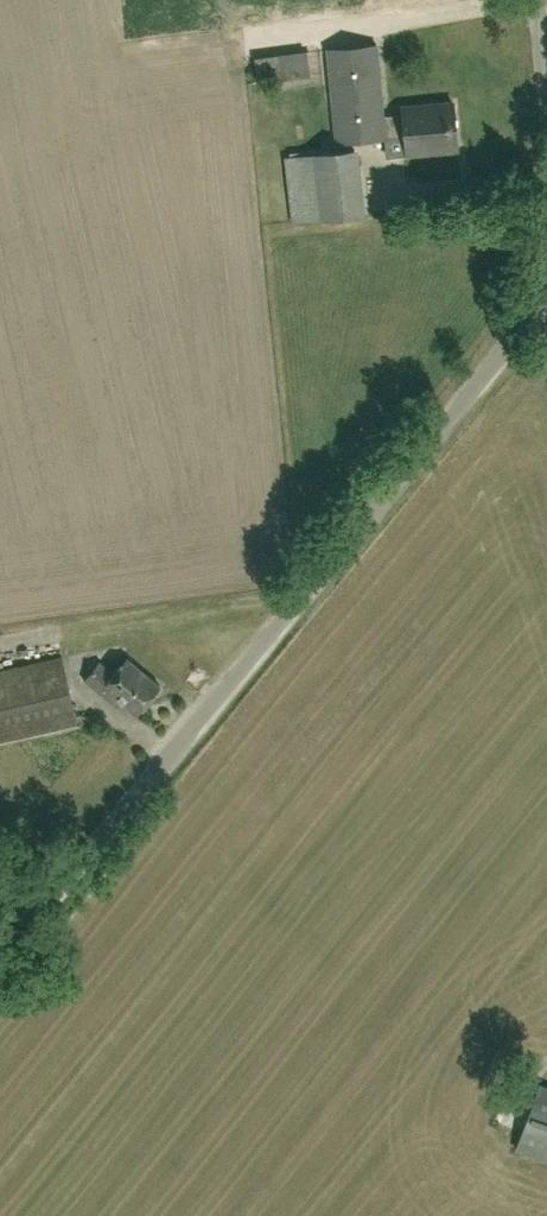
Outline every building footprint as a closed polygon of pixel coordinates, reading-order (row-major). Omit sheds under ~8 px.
[(384,116),(377,44),(327,48),(336,142),(386,138),(386,136),(405,135),(407,154),(458,149),(454,102),(403,107),(403,115),(384,116)] [(259,83),(310,76),(307,50),(255,57),(259,83)] [(292,223),(366,216),(359,148),(284,156),(292,223)] [(62,655),(0,669),(0,741),(78,724),(67,672),(66,672),(62,655)] [(160,684),(127,658),(114,674),(99,661),(84,680),(117,706),(120,701),(136,714),(160,684)] [(540,1084),(517,1148),(546,1159),(546,1086),(540,1084)]
